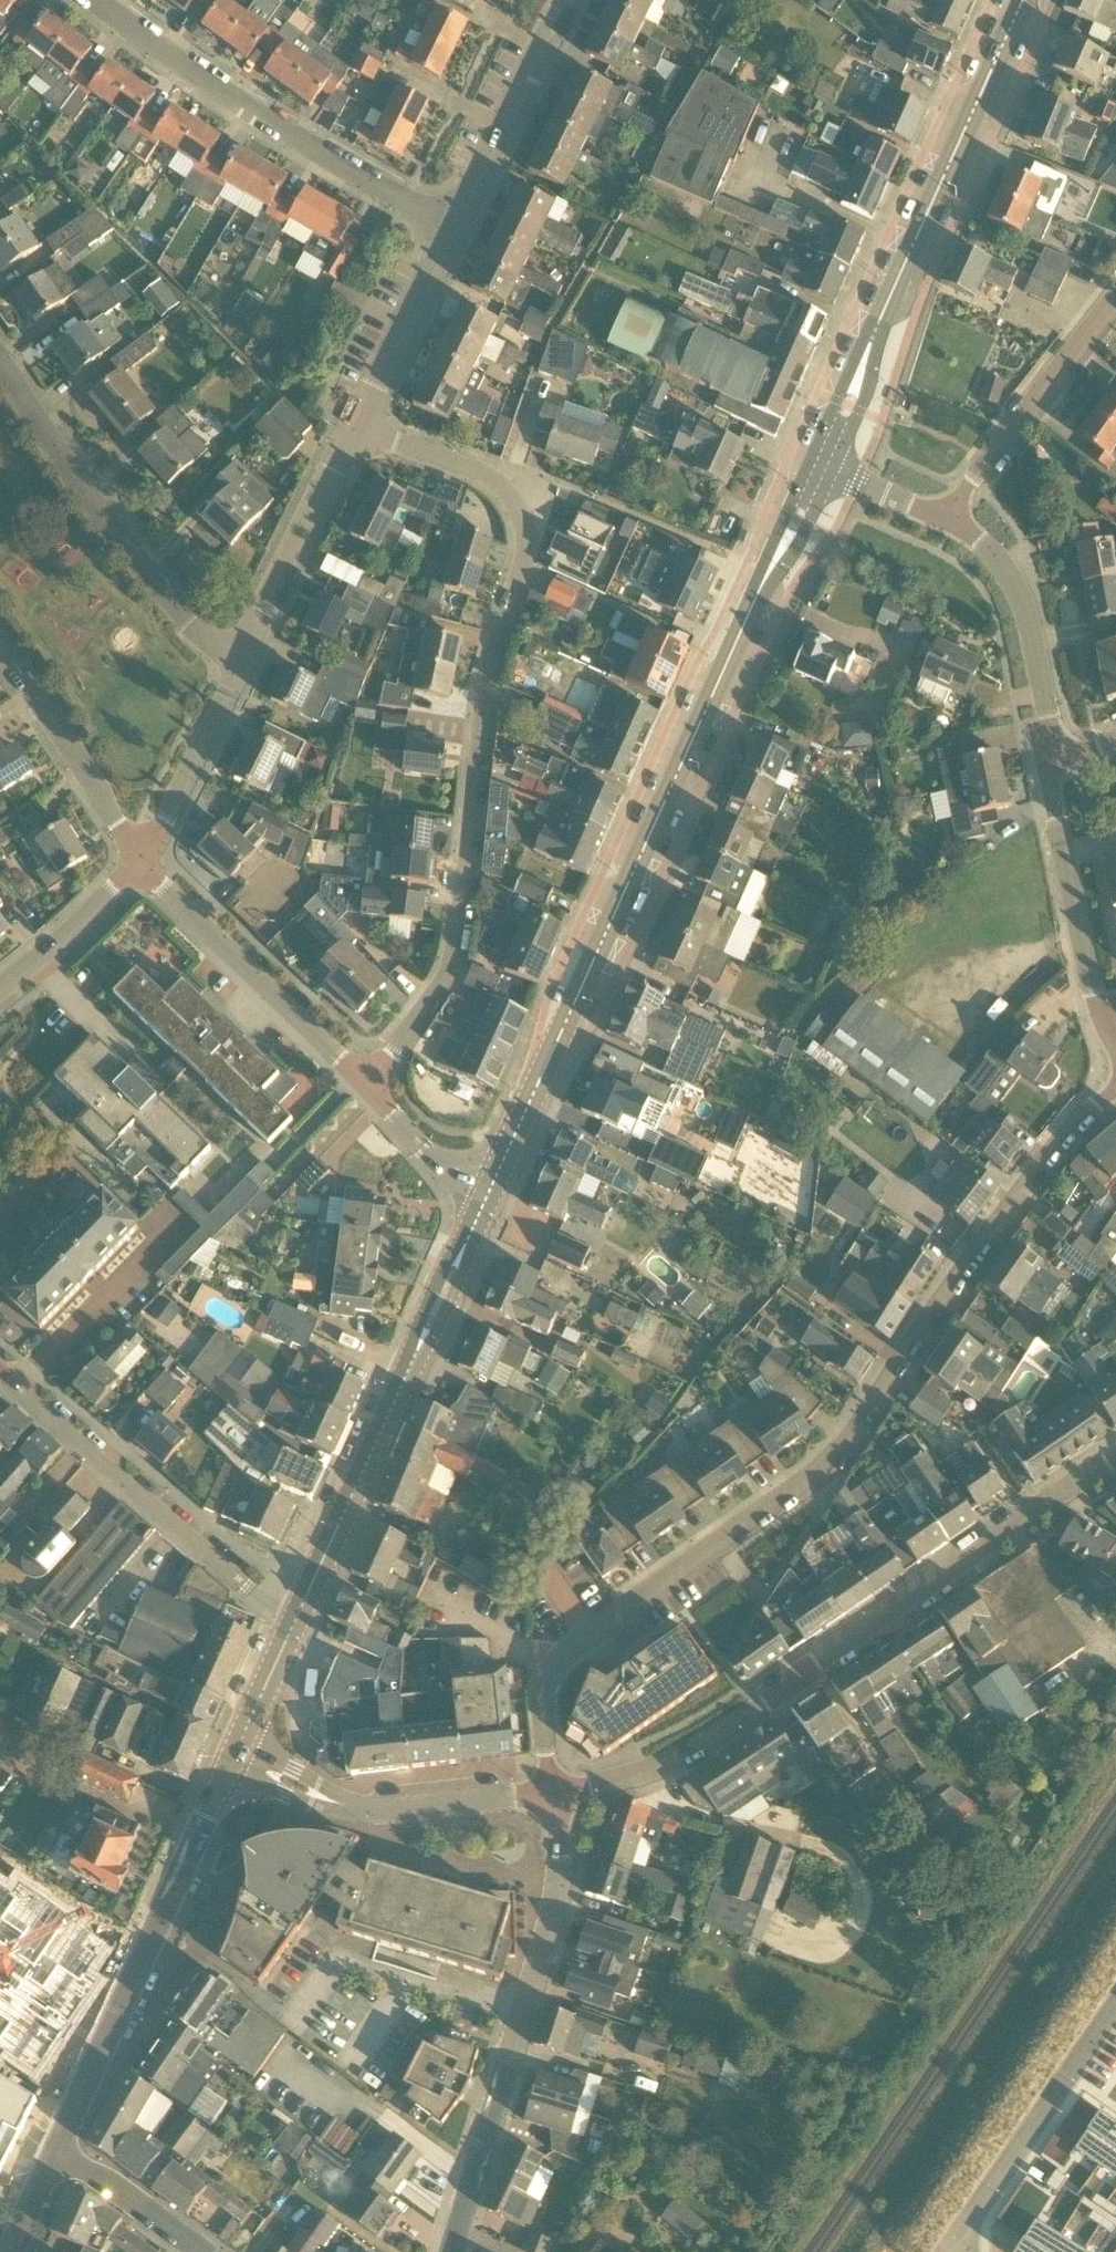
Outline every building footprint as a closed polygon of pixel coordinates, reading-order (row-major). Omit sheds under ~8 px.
[(5,33),(20,16),(12,10),(20,0),(0,0),(0,39),(5,33)] [(186,15),(197,0),(165,0),(186,15)] [(203,28),(226,45),(246,16),(224,0),(210,0),(206,6),(215,12),(203,28)] [(668,2),(664,0),(614,0),(611,4),(645,22),(657,27),(664,12),(681,20),(686,11),(668,2)] [(691,1),(689,0),(669,0),(668,2),(686,11),(691,1)] [(935,9),(932,14),(898,0),(890,0),(887,9),(958,41),(966,23),(935,9)] [(932,14),(934,9),(966,23),(974,5),(963,0),(898,0),(932,14)] [(1064,11),(1089,22),(1115,35),(1115,6),(1103,0),(1069,0),(1064,11)] [(246,16),(226,45),(248,61),(260,45),(262,47),(269,52),(289,25),(295,16),(282,6),(280,5),(274,15),(257,2),(246,16)] [(352,3),(347,14),(358,20),(364,9),(352,3)] [(422,3),(415,16),(433,25),(426,38),(454,52),(459,40),(467,25),(449,15),(440,10),(439,11),(424,3),(422,3)] [(633,46),(645,22),(611,4),(599,30),(633,46)] [(721,27),(729,11),(722,7),(714,24),(721,27)] [(29,24),(14,42),(23,49),(17,57),(39,74),(48,62),(47,62),(70,33),(49,16),(38,31),(29,24)] [(320,48),(289,25),(269,52),(278,58),(266,74),(289,91),(320,48)] [(645,53),(633,46),(599,30),(586,55),(621,72),(628,57),(656,71),(661,60),(645,53)] [(48,102),(61,112),(91,72),(81,65),(93,51),(71,33),(47,62),(48,62),(39,74),(36,78),(55,92),(48,102)] [(880,41),(872,58),(900,74),(903,76),(909,64),(941,79),(954,51),(920,35),(913,51),(906,49),(904,53),(880,41)] [(440,79),(454,52),(426,38),(419,52),(403,44),(397,55),(414,64),(412,65),(440,79)] [(1052,71),(1094,90),(1104,69),(1115,74),(1115,62),(1066,40),(1052,71)] [(661,60),(665,50),(649,43),(645,53),(661,60)] [(350,70),(320,48),(289,91),(311,107),(322,91),(331,98),(336,92),(345,81),(350,70)] [(730,77),(740,60),(722,49),(712,67),(730,77)] [(375,82),(382,66),(358,55),(350,70),(375,82)] [(113,109),(133,80),(111,64),(100,79),(91,72),(61,112),(75,123),(87,106),(84,104),(87,99),(86,98),(90,93),(113,109)] [(677,109),(693,76),(677,68),(661,102),(677,109)] [(628,128),(629,127),(652,138),(658,125),(635,113),(634,115),(620,108),(627,95),(579,71),(566,96),(609,117),(608,118),(628,128)] [(829,108),(842,81),(826,74),(819,87),(814,99),(829,108)] [(713,208),(717,197),(732,163),(758,107),(703,75),(667,135),(671,137),(651,181),(713,208)] [(130,154),(154,119),(145,112),(156,97),(133,80),(113,109),(132,123),(117,145),(130,154)] [(414,131),(428,104),(400,90),(400,91),(384,83),(371,108),(387,117),(414,131)] [(927,109),(877,87),(873,96),(869,105),(857,100),(850,118),(911,146),(927,109)] [(18,100),(5,88),(0,94),(0,108),(7,115),(18,100)] [(341,117),(350,98),(336,92),(331,98),(323,109),(341,117)] [(608,118),(609,117),(566,96),(554,120),(588,137),(596,141),(608,118)] [(840,114),(829,108),(814,99),(808,96),(803,105),(822,115),(824,112),(837,120),(840,114)] [(1073,122),(1077,112),(1042,98),(1025,141),(1084,165),(1097,132),(1073,122)] [(1101,102),(1097,112),(1095,118),(1110,125),(1115,110),(1115,106),(1101,101),(1101,102)] [(178,154),(197,124),(174,109),(164,125),(154,119),(130,154),(145,164),(160,142),(178,154)] [(401,158),(414,131),(387,117),(380,131),(364,123),(357,136),(372,144),(401,158)] [(616,171),(580,153),(588,137),(554,120),(542,146),(576,163),(588,169),(604,176),(612,180),(616,171)] [(859,169),(888,184),(901,156),(870,142),(873,136),(844,123),(831,148),(860,165),(858,169),(859,169)] [(197,200),(220,162),(210,156),(221,140),(197,124),(178,154),(196,166),(182,191),(197,200)] [(641,164),(656,141),(643,135),(642,135),(639,134),(635,143),(639,144),(634,154),(626,150),(623,155),(641,164)] [(533,165),(529,172),(557,186),(563,189),(571,173),(576,163),(542,146),(541,148),(533,165)] [(872,220),(888,184),(858,169),(856,174),(804,150),(793,175),(845,199),(842,207),(872,220)] [(213,209),(227,185),(247,196),(265,166),(240,151),(230,168),(220,162),(197,200),(213,209)] [(77,162),(68,175),(81,183),(85,177),(90,170),(83,166),(77,162)] [(1098,185),(1115,192),(1115,164),(1098,185)] [(1036,165),(1030,179),(1011,170),(1000,195),(1048,216),(1053,219),(1064,194),(1070,180),(1036,165)] [(265,206),(246,239),(250,242),(261,248),(263,244),(263,245),(288,202),(284,199),(278,196),(280,192),(288,179),(269,168),(265,166),(247,196),(265,206)] [(588,169),(583,179),(599,187),(604,177),(604,176),(588,169)] [(1092,198),(1097,186),(1076,177),(1071,189),(1092,198)] [(582,236),(548,220),(555,205),(521,188),(509,213),(577,246),(582,236)] [(9,213),(28,201),(21,189),(1,201),(9,213)] [(288,202),(263,245),(273,251),(290,221),(314,235),(332,205),(308,191),(298,207),(288,202)] [(1000,195),(989,221),(1022,236),(1041,245),(1053,218),(1048,216),(1000,195)] [(769,219),(717,197),(713,208),(784,239),(789,228),(802,234),(804,230),(821,238),(818,245),(824,248),(821,257),(850,269),(866,234),(836,221),(834,226),(810,216),(777,201),(769,219)] [(346,235),(356,219),(332,205),(306,248),(304,253),(327,267),(323,273),(337,281),(359,243),(346,235)] [(91,248),(115,231),(94,210),(48,242),(57,255),(83,237),(91,248)] [(531,254),(538,240),(572,257),(577,246),(509,213),(497,238),(531,254)] [(19,220),(0,233),(0,271),(2,274),(39,249),(19,220)] [(738,240),(754,246),(760,230),(744,224),(738,240)] [(563,289),(523,270),(531,254),(497,238),(485,263),(519,280),(532,286),(558,299),(563,289)] [(607,245),(602,255),(618,263),(623,252),(607,245)] [(834,305),(850,269),(821,257),(798,246),(784,278),(807,288),(805,292),(834,305)] [(1008,292),(1017,273),(1008,268),(959,246),(941,284),(974,299),(983,281),(1008,292)] [(267,262),(273,252),(263,247),(257,257),(267,262)] [(1039,263),(1038,264),(1066,277),(1073,262),(1045,248),(1039,263)] [(738,269),(760,279),(766,267),(731,251),(722,272),(735,277),(738,269)] [(485,263),(472,289),(506,306),(519,280),(485,263)] [(1066,277),(1038,264),(1024,293),(1052,306),(1066,277)] [(73,301),(82,313),(110,292),(99,276),(76,293),(68,281),(67,282),(58,268),(45,277),(44,276),(17,296),(17,297),(13,302),(20,312),(27,310),(35,323),(71,298),(73,301)] [(729,319),(738,298),(732,296),(687,277),(678,295),(729,319)] [(174,299),(165,287),(161,282),(144,295),(162,320),(180,306),(174,299)] [(121,285),(110,292),(120,305),(130,298),(121,285)] [(796,305),(784,301),(758,290),(752,303),(778,315),(776,320),(787,325),(783,334),(815,348),(828,319),(796,305)] [(110,292),(82,313),(89,323),(91,326),(91,327),(104,318),(120,306),(110,292)] [(251,321),(261,304),(245,295),(235,312),(251,321)] [(739,339),(707,324),(703,332),(669,318),(629,299),(609,344),(721,395),(714,410),(755,429),(776,438),(783,423),(807,367),(815,348),(783,334),(787,325),(776,320),(778,315),(752,303),(752,304),(738,298),(729,319),(780,343),(775,354),(740,338),(739,339)] [(464,305),(451,331),(485,348),(490,337),(497,322),(468,307),(464,305)] [(543,335),(551,319),(532,309),(524,325),(543,335)] [(104,318),(91,327),(91,326),(89,323),(54,349),(75,377),(123,341),(104,318)] [(473,372),(480,358),(485,348),(451,331),(439,356),(473,372)] [(576,386),(588,349),(554,332),(540,374),(576,386)] [(124,377),(158,349),(147,335),(112,363),(121,375),(124,377)] [(270,370),(281,358),(266,344),(255,356),(270,370)] [(505,345),(500,355),(512,361),(522,365),(527,355),(517,351),(505,345)] [(507,371),(512,361),(500,355),(495,365),(507,371)] [(436,362),(427,381),(489,410),(493,401),(477,393),(465,388),(473,372),(439,356),(436,362)] [(153,414),(138,395),(124,377),(121,375),(93,399),(125,438),(153,414)] [(997,405),(1004,382),(988,378),(981,400),(997,405)] [(427,381),(414,406),(440,419),(449,423),(455,409),(483,422),(488,411),(489,410),(427,381)] [(267,419),(285,401),(276,391),(258,409),(267,419)] [(1112,391),(1096,414),(1115,429),(1115,394),(1112,391)] [(649,392),(643,405),(659,412),(665,399),(649,392)] [(285,401),(267,419),(253,433),(281,461),(289,461),(291,459),(294,456),(298,451),(299,451),(295,446),(312,428),(285,401)] [(493,401),(489,410),(496,414),(501,405),(493,401)] [(601,430),(561,416),(563,410),(546,405),(537,431),(553,436),(548,452),(593,467),(598,452),(613,458),(622,432),(603,426),(601,430)] [(166,433),(141,455),(142,456),(159,475),(168,485),(168,486),(169,486),(191,468),(194,465),(204,455),(188,437),(192,433),(197,429),(196,427),(177,406),(157,423),(166,433)] [(1115,449),(1115,447),(1115,429),(1096,414),(1080,437),(1096,448),(1090,457),(1108,470),(1115,461),(1109,457),(1115,449)] [(506,448),(515,424),(500,417),(492,443),(506,448)] [(744,445),(696,423),(694,428),(673,419),(668,430),(692,441),(693,440),(706,446),(705,447),(722,453),(720,456),(736,463),(744,445)] [(663,440),(662,444),(673,449),(674,449),(699,461),(694,472),(702,475),(718,483),(726,486),(728,481),(732,473),(736,463),(720,456),(722,453),(705,447),(706,446),(693,440),(692,441),(668,430),(663,440)] [(1045,433),(1038,440),(1042,444),(1046,445),(1051,440),(1051,439),(1045,433)] [(294,456),(291,459),(299,467),(307,460),(298,451),(294,456)] [(232,547),(271,505),(247,483),(251,479),(236,465),(208,494),(219,504),(204,521),(232,547)] [(430,525),(439,501),(409,488),(406,495),(379,481),(365,509),(394,523),(400,511),(430,525)] [(484,569),(493,539),(464,530),(467,521),(448,516),(452,507),(439,501),(430,525),(439,529),(437,537),(459,545),(455,559),(484,569)] [(394,523),(365,509),(351,537),(392,557),(398,545),(416,554),(422,541),(404,532),(406,529),(394,523)] [(597,555),(596,555),(598,550),(610,556),(620,534),(584,517),(574,539),(572,544),(562,539),(553,559),(561,562),(556,573),(555,572),(555,574),(593,592),(594,590),(599,579),(600,577),(589,572),(597,555)] [(627,520),(620,536),(630,540),(637,525),(627,520)] [(1079,548),(1085,583),(1115,578),(1115,551),(1113,552),(1111,543),(1079,548)] [(643,555),(636,569),(706,599),(718,574),(681,558),(676,569),(643,555)] [(418,600),(414,614),(432,619),(432,618),(438,620),(445,589),(475,598),(476,595),(484,569),(455,559),(450,573),(439,569),(428,603),(418,600)] [(663,598),(658,609),(695,624),(706,599),(636,569),(629,584),(663,598)] [(401,595),(405,585),(391,578),(386,588),(363,577),(356,591),(395,609),(401,595)] [(1085,583),(1087,591),(1088,601),(1092,620),(1115,616),(1115,578),(1085,583)] [(546,599),(551,601),(570,610),(578,594),(578,593),(554,583),(546,599)] [(334,643),(346,620),(383,638),(388,627),(389,627),(396,610),(395,609),(356,591),(350,587),(345,598),(341,606),(322,597),(314,613),(311,612),(305,625),(308,626),(306,630),(334,643)] [(578,594),(570,610),(586,617),(593,601),(578,594)] [(551,601),(545,614),(564,622),(570,610),(551,601)] [(886,601),(877,622),(886,626),(888,622),(897,626),(904,609),(886,601)] [(455,671),(462,642),(428,634),(432,619),(414,614),(396,610),(389,627),(411,630),(408,645),(403,659),(455,671)] [(665,635),(624,617),(616,634),(612,643),(638,655),(678,673),(689,649),(663,638),(665,635)] [(904,622),(897,639),(915,647),(925,624),(914,618),(911,625),(904,622)] [(525,622),(519,635),(520,636),(532,641),(537,631),(538,628),(533,626),(525,622)] [(800,657),(794,671),(829,687),(844,694),(851,677),(847,675),(850,669),(855,657),(835,648),(835,647),(810,636),(805,647),(802,653),(800,657)] [(523,642),(517,656),(531,662),(537,648),(523,642)] [(678,673),(638,655),(612,643),(609,642),(602,658),(616,664),(610,677),(666,702),(678,673)] [(965,697),(981,662),(978,664),(953,653),(954,651),(938,643),(915,692),(944,706),(951,691),(965,697)] [(1115,672),(1115,644),(1096,648),(1100,665),(1102,675),(1115,672)] [(365,681),(372,667),(346,655),(339,669),(365,681)] [(385,683),(379,706),(411,711),(414,692),(449,700),(450,696),(454,676),(455,671),(403,659),(400,673),(401,674),(398,686),(385,683)] [(355,710),(357,704),(364,684),(365,681),(339,669),(328,664),(319,683),(287,668),(271,701),(320,725),(332,699),(355,710)] [(1115,699),(1115,672),(1102,675),(1107,701),(1115,699)] [(616,720),(609,734),(644,750),(660,715),(589,684),(580,704),(616,720)] [(375,722),(377,707),(372,706),(357,704),(355,720),(375,722)] [(644,750),(587,725),(586,726),(541,705),(532,724),(565,739),(562,745),(575,750),(572,756),(586,762),(584,766),(628,786),(644,750)] [(383,717),(382,733),(392,734),(390,753),(407,755),(405,773),(441,778),(444,749),(424,746),(425,740),(409,738),(410,736),(405,736),(407,720),(383,717)] [(299,762),(308,744),(267,724),(260,739),(254,737),(234,778),(264,792),(283,754),(299,762)] [(872,724),(843,726),(844,749),(873,747),(872,724)] [(750,758),(743,773),(777,788),(784,772),(795,777),(798,778),(809,753),(807,752),(812,743),(793,734),(788,744),(784,742),(775,738),(773,741),(769,750),(756,744),(755,747),(750,758)] [(3,793),(32,774),(16,749),(7,755),(0,744),(0,788),(3,793)] [(908,759),(905,745),(890,748),(893,762),(908,759)] [(964,746),(938,752),(941,764),(945,763),(948,778),(967,774),(970,787),(1004,779),(1000,759),(998,752),(975,757),(967,759),(967,757),(964,746)] [(593,776),(553,760),(550,768),(526,758),(525,752),(521,751),(516,753),(517,759),(520,761),(516,769),(543,782),(558,789),(560,784),(585,795),(582,800),(615,815),(623,796),(591,782),(593,776)] [(776,818),(788,792),(777,788),(743,773),(731,800),(744,806),(738,820),(771,834),(778,819),(776,818)] [(880,788),(879,775),(865,776),(867,790),(880,788)] [(979,814),(996,810),(1010,807),(1004,779),(968,787),(946,792),(952,819),(957,843),(984,837),(979,814)] [(508,814),(511,789),(492,782),(483,873),(503,881),(508,850),(504,849),(505,840),(508,814)] [(548,796),(577,809),(575,815),(573,819),(607,834),(615,815),(582,800),(585,795),(560,784),(558,789),(543,782),(537,795),(547,799),(548,796)] [(548,820),(544,828),(566,839),(565,840),(598,854),(607,834),(573,819),(575,815),(552,805),(551,806),(549,805),(548,806),(541,803),(536,815),(548,820)] [(231,878),(254,853),(246,845),(255,835),(277,846),(282,836),(289,823),(254,806),(242,831),(236,837),(225,826),(201,850),(231,878)] [(370,819),(368,835),(388,838),(387,850),(394,851),(432,855),(434,832),(435,827),(430,826),(415,825),(416,813),(389,810),(378,808),(376,820),(372,820),(370,819)] [(303,814),(298,826),(309,831),(315,820),(303,814)] [(855,815),(852,823),(868,828),(871,820),(855,815)] [(711,845),(707,853),(741,868),(753,840),(764,846),(766,847),(769,840),(771,834),(738,820),(733,830),(720,824),(711,845)] [(282,836),(295,842),(308,849),(314,835),(289,823),(282,836)] [(87,859),(65,825),(39,843),(52,863),(37,873),(49,891),(65,881),(61,876),(87,859)] [(588,877),(598,854),(565,840),(566,839),(544,828),(534,853),(588,877)] [(333,836),(332,844),(349,846),(349,849),(365,851),(366,841),(333,836)] [(365,882),(364,890),(380,892),(380,889),(406,893),(408,881),(419,883),(428,884),(430,874),(432,855),(394,851),(393,863),(385,862),(383,878),(381,878),(368,877),(368,881),(367,882),(365,882)] [(736,913),(754,873),(741,868),(707,853),(695,880),(709,886),(703,898),(736,913)] [(865,853),(859,865),(868,869),(874,857),(865,853)] [(1104,868),(1114,909),(1115,908),(1115,864),(1104,868)] [(320,894),(319,896),(343,919),(348,914),(362,916),(378,918),(422,924),(426,898),(406,895),(380,892),(364,890),(365,882),(323,876),(320,894)] [(555,889),(523,876),(516,893),(547,906),(555,889)] [(507,908),(514,892),(483,879),(479,896),(507,908)] [(319,896),(307,909),(343,945),(325,965),(337,976),(329,984),(348,1002),(346,1005),(355,1013),(357,1011),(359,1013),(385,986),(349,950),(358,942),(340,922),(343,919),(319,896)] [(675,915),(668,929),(672,931),(672,933),(705,947),(718,953),(723,955),(741,915),(736,913),(729,909),(703,898),(702,901),(698,910),(684,904),(679,917),(675,915)] [(862,925),(870,908),(859,903),(851,920),(862,925)] [(563,928),(529,914),(523,928),(502,919),(495,934),(550,958),(563,928)] [(0,917),(0,938),(11,930),(0,917)] [(833,924),(822,947),(834,953),(845,930),(833,924)] [(537,987),(550,958),(495,934),(485,930),(479,946),(510,959),(504,972),(537,987)] [(666,946),(660,960),(673,966),(667,978),(693,990),(698,977),(698,976),(706,980),(718,953),(705,947),(672,933),(666,946)] [(493,998),(500,982),(472,969),(465,985),(476,991),(493,998)] [(264,1062),(232,1030),(198,998),(201,995),(183,977),(169,991),(172,994),(167,1000),(138,971),(115,995),(179,1058),(159,1079),(141,1062),(131,1072),(95,1038),(56,1078),(91,1113),(79,1125),(124,1169),(136,1157),(172,1191),(211,1151),(158,1099),(189,1067),(269,1146),(293,1122),(263,1093),(268,1088),(271,1091),(285,1076),(267,1059),(264,1062)] [(802,979),(801,987),(813,992),(814,990),(817,980),(818,979),(811,976),(804,978),(802,979)] [(680,1038),(712,1052),(712,1051),(717,1053),(725,1034),(688,1017),(690,1012),(665,1001),(665,999),(632,985),(621,1010),(680,1038)] [(722,993),(707,987),(701,1000),(716,1006),(722,993)] [(527,1014),(513,1007),(493,998),(476,991),(463,1021),(480,1029),(475,1040),(491,1047),(492,1044),(511,1053),(529,1012),(528,1012),(527,1014)] [(963,1075),(862,1000),(837,1033),(818,1019),(804,1038),(925,1126),(963,1075)] [(617,1017),(609,1036),(610,1036),(609,1036),(642,1051),(646,1043),(673,1055),(680,1038),(621,1010),(617,1017)] [(795,1047),(799,1033),(786,1029),(782,1043),(795,1047)] [(992,1049),(964,1086),(979,1096),(983,1099),(993,1086),(1009,1065),(1021,1074),(1039,1088),(1044,1090),(1045,1090),(1052,1089),(1059,1080),(1059,1078),(1059,1073),(1058,1072),(1056,1070),(1055,1068),(1049,1065),(1057,1055),(1038,1040),(1035,1038),(1032,1036),(1025,1045),(1006,1031),(992,1049)] [(494,1091),(511,1053),(492,1044),(491,1047),(475,1040),(470,1050),(449,1040),(438,1065),(494,1091)] [(583,1112),(582,1113),(619,1129),(629,1134),(634,1123),(654,1132),(656,1133),(667,1109),(665,1108),(673,1092),(639,1076),(645,1065),(604,1046),(598,1058),(597,1059),(598,1059),(596,1065),(595,1066),(591,1075),(589,1080),(583,1093),(591,1096),(588,1102),(584,1112),(583,1112)] [(673,1055),(664,1074),(679,1081),(684,1083),(687,1084),(696,1065),(673,1055)] [(968,1128),(967,1129),(977,1136),(969,1148),(1003,1173),(1009,1164),(1022,1147),(1008,1137),(1007,1133),(1015,1123),(983,1099),(979,1096),(969,1110),(976,1116),(968,1128)] [(773,1101),(766,1118),(781,1125),(781,1105),(773,1101)] [(735,1148),(748,1122),(728,1113),(716,1139),(735,1148)] [(1115,1152),(1115,1128),(1079,1159),(1071,1169),(1082,1182),(1091,1175),(1090,1174),(1115,1152)] [(773,1146),(797,1159),(803,1146),(779,1134),(773,1146)] [(636,1180),(621,1172),(594,1159),(597,1152),(564,1136),(563,1138),(557,1138),(553,1146),(557,1150),(556,1152),(557,1152),(553,1160),(554,1161),(585,1176),(599,1182),(601,1183),(629,1196),(635,1194),(639,1185),(636,1180)] [(709,1159),(660,1137),(654,1150),(647,1163),(658,1168),(681,1179),(696,1186),(709,1159)] [(1115,1177),(1115,1152),(1090,1174),(1091,1175),(1082,1182),(1099,1203),(1109,1195),(1103,1188),(1115,1177)] [(951,1168),(930,1196),(943,1206),(942,1207),(970,1227),(993,1198),(992,1197),(993,1196),(1001,1185),(977,1167),(975,1165),(963,1156),(962,1155),(952,1169),(951,1168)] [(309,1194),(331,1172),(319,1160),(297,1182),(309,1194)] [(549,1169),(531,1208),(563,1223),(568,1214),(601,1230),(610,1211),(592,1203),(601,1183),(599,1182),(585,1176),(554,1161),(550,1170),(549,1169)] [(674,1194),(681,1179),(658,1168),(651,1183),(674,1194)] [(871,1170),(859,1186),(876,1198),(888,1182),(871,1170)] [(244,1207),(260,1190),(248,1178),(232,1194),(244,1207)] [(877,1199),(845,1179),(834,1197),(866,1216),(877,1199)] [(695,1206),(704,1198),(694,1187),(685,1195),(695,1206)] [(381,1232),(379,1231),(381,1220),(383,1220),(385,1202),(369,1200),(370,1193),(349,1190),(336,1189),(334,1199),(348,1201),(345,1227),(328,1225),(328,1226),(335,1227),(381,1233),(381,1232)] [(180,1207),(190,1197),(183,1191),(173,1201),(180,1207)] [(263,1216),(275,1205),(261,1192),(212,1241),(239,1251),(257,1234),(263,1216)] [(244,1207),(232,1194),(216,1210),(228,1223),(244,1207)] [(138,1230),(103,1196),(78,1222),(72,1217),(63,1226),(59,1223),(50,1232),(43,1225),(32,1236),(38,1241),(36,1243),(38,1245),(25,1258),(28,1262),(22,1268),(28,1274),(6,1297),(40,1330),(138,1230)] [(187,1214),(197,1204),(190,1197),(180,1207),(187,1214)] [(193,1220),(203,1210),(197,1204),(187,1214),(193,1220)] [(1070,1206),(1061,1216),(1072,1224),(1080,1214),(1070,1206)] [(200,1227),(210,1217),(203,1210),(193,1220),(200,1227)] [(228,1223),(216,1210),(210,1217),(200,1227),(202,1229),(212,1239),(228,1223)] [(1071,1230),(1051,1214),(1042,1224),(1063,1241),(1071,1230)] [(1115,1241),(1115,1217),(1112,1216),(1103,1235),(1115,1241)] [(375,1282),(381,1233),(335,1227),(332,1249),(318,1247),(315,1275),(318,1276),(375,1282)] [(212,1239),(202,1229),(196,1236),(206,1246),(212,1239)] [(798,1234),(795,1241),(805,1246),(808,1238),(798,1234)] [(861,1234),(855,1243),(924,1287),(927,1283),(938,1265),(909,1247),(901,1259),(898,1264),(886,1256),(890,1252),(878,1244),(861,1234)] [(581,1272),(591,1250),(558,1235),(548,1257),(581,1272)] [(206,1246),(196,1236),(189,1242),(199,1252),(206,1246)] [(1088,1263),(1104,1274),(1111,1263),(1115,1256),(1115,1247),(1104,1239),(1088,1263)] [(199,1252),(189,1242),(183,1249),(193,1259),(199,1252)] [(924,1287),(855,1243),(849,1254),(865,1264),(877,1272),(880,1267),(883,1270),(884,1268),(892,1273),(882,1289),(911,1308),(924,1287)] [(1014,1244),(1000,1265),(1058,1306),(1060,1304),(1068,1291),(1057,1281),(1040,1269),(1044,1264),(1014,1244)] [(1066,1245),(1057,1257),(1080,1274),(1088,1263),(1066,1245)] [(193,1259),(183,1249),(176,1256),(186,1265),(193,1259)] [(186,1265),(176,1256),(170,1262),(180,1272),(186,1265)] [(541,1277),(507,1261),(495,1287),(557,1316),(562,1318),(566,1306),(545,1295),(535,1291),(541,1277)] [(180,1272),(170,1262),(163,1269),(173,1279),(180,1272)] [(192,1263),(186,1275),(200,1282),(205,1270),(192,1263)] [(1083,1269),(1080,1274),(1094,1285),(1101,1274),(1102,1276),(1104,1274),(1088,1263),(1083,1269)] [(1115,1289),(1115,1267),(1111,1263),(1104,1274),(1102,1276),(1115,1290),(1115,1289)] [(1058,1306),(1000,1265),(985,1286),(1014,1306),(1017,1301),(1040,1317),(1043,1311),(1051,1316),(1058,1306)] [(798,1274),(789,1285),(800,1294),(809,1282),(798,1274)] [(371,1294),(373,1283),(375,1283),(375,1282),(318,1276),(316,1293),(323,1294),(320,1313),(333,1315),(353,1318),(354,1311),(371,1313),(373,1295),(371,1294)] [(889,1341),(911,1308),(882,1289),(880,1292),(853,1276),(834,1305),(889,1341)] [(650,1281),(638,1292),(654,1308),(665,1296),(650,1281)] [(548,1338),(557,1316),(495,1287),(485,1309),(548,1338)] [(695,1295),(684,1308),(700,1322),(711,1309),(695,1295)] [(168,1329),(182,1312),(163,1297),(149,1314),(168,1329)] [(1086,1304),(1077,1298),(1070,1308),(1079,1314),(1086,1304)] [(632,1332),(638,1316),(610,1304),(603,1319),(632,1332)] [(312,1336),(318,1321),(290,1308),(283,1323),(312,1336)] [(255,1330),(262,1333),(269,1318),(262,1314),(255,1330)] [(270,1316),(269,1318),(262,1333),(292,1347),(293,1344),(307,1350),(312,1336),(283,1323),(270,1316)] [(769,1340),(778,1328),(764,1318),(755,1331),(769,1340)] [(859,1385),(873,1361),(805,1318),(795,1333),(834,1359),(829,1366),(859,1385)] [(1096,1336),(1109,1350),(1115,1343),(1115,1318),(1096,1336)] [(1027,1351),(1036,1337),(1009,1319),(1001,1332),(1027,1351)] [(466,1351),(459,1368),(489,1381),(489,1380),(506,1389),(514,1371),(519,1373),(521,1369),(522,1367),(535,1373),(541,1359),(528,1354),(531,1348),(509,1338),(507,1342),(476,1328),(469,1345),(466,1351)] [(1019,1368),(1009,1361),(987,1346),(983,1352),(954,1331),(939,1352),(1001,1395),(1019,1368)] [(79,1375),(72,1382),(76,1386),(74,1388),(97,1408),(98,1407),(104,1413),(111,1412),(118,1404),(117,1397),(111,1392),(120,1382),(113,1375),(139,1346),(142,1343),(131,1333),(123,1341),(120,1338),(95,1365),(83,1378),(79,1375)] [(297,1441),(332,1457),(349,1420),(316,1405),(314,1404),(310,1413),(263,1384),(272,1373),(219,1333),(189,1371),(230,1407),(237,1413),(246,1402),(300,1435),(297,1441)] [(732,1336),(722,1344),(729,1349),(735,1339),(732,1336)] [(749,1337),(745,1342),(753,1348),(757,1343),(749,1337)] [(585,1353),(559,1341),(551,1359),(577,1371),(585,1353)] [(1001,1395),(939,1352),(925,1373),(955,1393),(958,1388),(980,1403),(979,1404),(989,1411),(1001,1395)] [(1111,1379),(1093,1352),(1072,1365),(1115,1428),(1115,1375),(1111,1379)] [(292,1368),(285,1385),(293,1389),(294,1387),(301,1390),(319,1398),(316,1405),(349,1420),(362,1392),(365,1386),(342,1376),(344,1373),(347,1366),(318,1353),(317,1355),(311,1368),(308,1375),(292,1368)] [(166,1355),(158,1364),(167,1371),(167,1370),(174,1361),(166,1355)] [(806,1425),(823,1406),(788,1374),(767,1359),(759,1371),(774,1393),(761,1402),(791,1446),(811,1432),(806,1425)] [(568,1374),(548,1364),(539,1382),(559,1392),(568,1374)] [(180,1366),(174,1373),(182,1381),(188,1374),(180,1366)] [(167,1413),(185,1390),(172,1380),(175,1377),(167,1370),(167,1371),(146,1395),(167,1413)] [(703,1370),(697,1377),(704,1383),(710,1375),(703,1370)] [(515,1412),(523,1398),(499,1386),(492,1399),(515,1412)] [(953,1404),(926,1386),(917,1399),(944,1417),(953,1404)] [(488,1424),(499,1405),(467,1387),(451,1415),(418,1401),(418,1402),(407,1428),(468,1456),(474,1443),(478,1445),(488,1424)] [(670,1404),(655,1394),(644,1409),(659,1420),(670,1404)] [(523,1398),(515,1412),(524,1417),(533,1402),(523,1397),(523,1398)] [(936,1428),(944,1417),(917,1399),(909,1410),(936,1428)] [(791,1446),(761,1402),(729,1424),(757,1463),(768,1455),(771,1460),(777,1456),(791,1446)] [(1015,1410),(994,1424),(1034,1484),(1106,1434),(1086,1405),(1035,1439),(1029,1430),(1015,1410)] [(283,1451),(237,1413),(230,1407),(205,1436),(228,1458),(230,1454),(231,1456),(258,1491),(277,1498),(282,1488),(312,1502),(326,1471),(283,1451)] [(35,1425),(15,1408),(2,1422),(0,1425),(0,1453),(4,1448),(10,1453),(35,1425)] [(185,1441),(159,1418),(137,1443),(164,1466),(185,1441)] [(728,1489),(743,1479),(748,1476),(745,1471),(757,1463),(729,1424),(698,1446),(728,1489)] [(641,1425),(628,1436),(636,1446),(649,1434),(641,1425)] [(407,1428),(393,1461),(452,1486),(457,1474),(498,1496),(494,1502),(549,1532),(564,1507),(547,1497),(468,1456),(407,1428)] [(10,1510),(12,1508),(12,1507),(13,1506),(13,1505),(13,1503),(13,1502),(13,1501),(13,1500),(12,1500),(12,1499),(11,1498),(10,1497),(14,1492),(33,1471),(40,1477),(63,1451),(46,1436),(44,1438),(40,1435),(43,1433),(41,1431),(17,1459),(0,1478),(0,1522),(10,1510)] [(895,1442),(887,1448),(889,1451),(897,1463),(950,1542),(953,1540),(957,1538),(960,1535),(966,1531),(971,1527),(973,1526),(978,1523),(971,1513),(978,1508),(979,1508),(980,1508),(960,1479),(947,1462),(936,1470),(912,1435),(910,1437),(908,1434),(895,1442)] [(985,1461),(973,1444),(959,1454),(971,1471),(960,1479),(980,1508),(982,1506),(984,1509),(992,1503),(991,1500),(1002,1492),(992,1476),(995,1474),(987,1460),(985,1461)] [(708,1503),(728,1489),(698,1446),(667,1468),(694,1507),(705,1499),(708,1503)] [(258,1491),(231,1456),(205,1509),(214,1514),(218,1505),(226,1508),(222,1517),(242,1527),(240,1533),(272,1548),(275,1543),(278,1544),(295,1507),(277,1498),(258,1491)] [(393,1461),(375,1505),(383,1508),(432,1528),(445,1496),(447,1497),(452,1486),(393,1461)] [(950,1542),(897,1463),(863,1487),(850,1495),(869,1522),(880,1514),(887,1524),(889,1523),(897,1534),(911,1525),(932,1555),(950,1542)] [(682,1515),(694,1507),(667,1468),(635,1490),(666,1533),(686,1519),(682,1515)] [(599,1493),(571,1480),(560,1474),(547,1497),(564,1507),(585,1518),(586,1516),(599,1493)] [(22,1562),(22,1564),(22,1567),(23,1570),(24,1572),(25,1574),(27,1576),(29,1578),(32,1579),(34,1580),(37,1580),(39,1580),(42,1579),(44,1578),(47,1577),(49,1575),(76,1545),(67,1537),(64,1534),(68,1529),(71,1531),(90,1510),(76,1497),(64,1486),(47,1505),(36,1518),(48,1529),(40,1539),(26,1554),(24,1557),(23,1559),(22,1562)] [(869,1522),(850,1495),(845,1488),(834,1504),(856,1537),(841,1548),(874,1595),(904,1574),(903,1572),(869,1522)] [(646,1547),(666,1533),(635,1490),(604,1512),(616,1528),(631,1551),(643,1543),(646,1547)] [(1106,1505),(1115,1516),(1115,1499),(1106,1505)] [(71,1630),(155,1532),(122,1503),(35,1604),(55,1621),(71,1630)] [(918,1564),(932,1555),(911,1525),(897,1534),(889,1523),(887,1524),(880,1514),(869,1522),(903,1572),(916,1562),(918,1564)] [(5,1551),(27,1525),(17,1516),(0,1534),(0,1547),(5,1551)] [(620,1559),(631,1551),(616,1528),(601,1538),(586,1516),(585,1518),(570,1532),(583,1550),(603,1579),(624,1564),(620,1559)] [(1059,1548),(1101,1573),(1115,1548),(1115,1542),(1076,1518),(1059,1548)] [(429,1575),(436,1559),(427,1553),(400,1535),(375,1524),(352,1574),(369,1582),(364,1593),(399,1609),(405,1598),(414,1603),(420,1591),(397,1580),(398,1579),(391,1576),(398,1561),(429,1575)] [(811,1538),(801,1554),(815,1576),(816,1575),(824,1587),(844,1616),(844,1615),(845,1615),(846,1614),(851,1611),(857,1606),(864,1602),(870,1597),(872,1596),(874,1595),(841,1548),(835,1539),(821,1548),(818,1543),(811,1538)] [(1054,1603),(1077,1587),(1036,1549),(973,1591),(1008,1645),(974,1667),(980,1674),(972,1688),(984,1705),(1005,1737),(1039,1714),(1023,1691),(1085,1650),(1054,1603)] [(502,1599),(521,1570),(528,1575),(539,1560),(530,1554),(525,1551),(524,1550),(513,1564),(499,1556),(490,1570),(468,1555),(457,1572),(502,1599)] [(221,1702),(257,1620),(229,1608),(230,1594),(198,1566),(188,1577),(178,1601),(149,1588),(119,1655),(139,1666),(139,1665),(221,1702)] [(844,1616),(824,1587),(815,1576),(801,1586),(796,1578),(790,1573),(763,1613),(769,1624),(789,1653),(844,1616)] [(372,1624),(380,1608),(345,1591),(331,1621),(350,1630),(372,1640),(384,1646),(390,1632),(372,1624)] [(974,1667),(1008,1645),(973,1591),(939,1614),(974,1667)] [(46,1631),(16,1613),(25,1598),(18,1593),(1,1622),(38,1645),(46,1631)] [(789,1653),(769,1624),(763,1613),(747,1638),(746,1638),(749,1643),(737,1652),(740,1655),(728,1663),(740,1682),(749,1682),(789,1653)] [(954,1647),(934,1617),(915,1630),(947,1678),(960,1669),(948,1651),(954,1647)] [(593,1744),(601,1753),(604,1757),(718,1677),(683,1628),(608,1680),(591,1672),(569,1728),(573,1731),(583,1737),(593,1744)] [(367,1653),(372,1640),(351,1630),(350,1632),(345,1644),(367,1653)] [(947,1678),(915,1630),(896,1642),(916,1672),(920,1669),(932,1688),(947,1678)] [(412,1638),(399,1632),(391,1649),(400,1654),(404,1656),(412,1638)] [(391,1649),(384,1646),(372,1640),(367,1653),(383,1661),(394,1666),(400,1654),(391,1649)] [(408,1769),(463,1763),(462,1640),(441,1640),(443,1664),(451,1663),(454,1693),(401,1699),(400,1699),(408,1769)] [(515,1757),(506,1670),(493,1671),(489,1640),(462,1640),(463,1763),(515,1757)] [(923,1694),(920,1690),(911,1676),(916,1672),(896,1642),(877,1655),(909,1704),(923,1694)] [(221,1702),(139,1665),(139,1666),(119,1655),(106,1648),(94,1667),(109,1676),(106,1682),(129,1695),(133,1687),(182,1714),(211,1730),(224,1703),(221,1702)] [(408,1769),(400,1699),(401,1699),(404,1656),(400,1654),(394,1666),(383,1661),(378,1673),(339,1656),(323,1694),(329,1750),(318,1751),(319,1765),(327,1771),(347,1770),(347,1776),(408,1769)] [(909,1704),(877,1655),(858,1668),(878,1697),(883,1694),(896,1713),(909,1704)] [(144,1711),(47,1665),(30,1701),(19,1695),(12,1709),(95,1757),(101,1744),(123,1754),(144,1711)] [(858,1668),(832,1685),(852,1715),(859,1710),(874,1732),(880,1742),(897,1731),(890,1721),(875,1699),(878,1697),(858,1668)] [(984,1705),(972,1688),(964,1677),(952,1687),(958,1695),(973,1714),(984,1705)] [(963,1722),(973,1714),(958,1695),(952,1687),(951,1688),(942,1695),(963,1722)] [(876,1770),(821,1692),(792,1712),(813,1743),(832,1770),(846,1791),(876,1770)] [(1113,1703),(1106,1704),(1100,1713),(1101,1720),(1107,1724),(1115,1721),(1115,1722),(1115,1705),(1113,1703)] [(187,1783),(211,1730),(182,1714),(173,1732),(168,1730),(164,1739),(170,1742),(157,1770),(187,1783)] [(774,1723),(732,1751),(762,1797),(780,1785),(775,1777),(799,1760),(804,1757),(819,1779),(820,1778),(832,1770),(813,1743),(795,1755),(774,1723)] [(732,1751),(695,1776),(697,1779),(717,1808),(723,1817),(729,1819),(762,1797),(732,1751)] [(139,1781),(81,1754),(70,1777),(129,1804),(139,1781)] [(697,1779),(682,1789),(695,1807),(710,1813),(717,1808),(697,1779)] [(1021,1791),(1003,1779),(995,1790),(1013,1803),(1021,1791)] [(1066,1801),(1075,1789),(1064,1781),(1055,1793),(1066,1801)] [(1013,1803),(995,1790),(987,1801),(1006,1813),(1013,1803)] [(892,1792),(885,1797),(900,1820),(908,1815),(892,1792)] [(962,1809),(951,1793),(940,1800),(939,1798),(925,1808),(938,1825),(953,1815),(962,1809)] [(617,1803),(608,1830),(642,1841),(658,1846),(663,1832),(674,1836),(678,1823),(617,1800),(617,1803)] [(127,1875),(121,1872),(141,1828),(99,1808),(90,1826),(95,1828),(87,1845),(63,1834),(48,1864),(116,1896),(127,1875)] [(881,1841),(864,1817),(853,1833),(881,1841)] [(608,1830),(596,1865),(629,1876),(627,1882),(640,1886),(668,1893),(686,1899),(690,1887),(674,1881),(675,1878),(635,1865),(642,1841),(608,1830)] [(260,1987),(284,1952),(304,1924),(346,1952),(373,1960),(378,1943),(500,1980),(507,1958),(516,1958),(515,1894),(507,1894),(499,1894),(490,1893),(482,1892),(474,1891),(466,1890),(458,1888),(450,1886),(442,1884),(434,1881),(426,1878),(418,1875),(411,1872),(403,1868),(396,1865),(389,1861),(382,1856),(375,1852),(356,1878),(342,1868),(360,1843),(356,1841),(350,1839),(343,1837),(340,1836),(333,1834),(326,1833),(322,1833),(315,1833),(308,1833),(301,1834),(293,1835),(290,1836),(286,1837),(279,1839),(272,1842),(265,1845),(259,1848),(256,1850),(250,1855),(247,1857),(246,1866),(245,1874),(244,1883),(243,1892),(241,1900),(239,1909),(237,1917),(218,1944),(226,1949),(221,1960),(260,1987)] [(761,1944),(793,1854),(748,1837),(732,1884),(719,1880),(704,1923),(761,1944)] [(714,1853),(700,1848),(697,1859),(711,1864),(714,1853)] [(632,1909),(640,1886),(627,1882),(629,1876),(596,1865),(586,1894),(632,1909)] [(681,1924),(689,1900),(686,1899),(668,1893),(660,1917),(681,1924)] [(782,1912),(815,1929),(824,1912),(791,1896),(782,1912)] [(17,2075),(24,2064),(41,2075),(55,2052),(51,2049),(57,2040),(61,2043),(75,2018),(64,2011),(70,2001),(71,2002),(75,1995),(74,1994),(85,1977),(73,1970),(83,1954),(20,1915),(13,1927),(3,1921),(3,1920),(0,1918),(0,2065),(17,2075)] [(588,1926),(580,1950),(600,1957),(627,1966),(632,1951),(641,1954),(648,1932),(612,1920),(608,1932),(588,1926)] [(679,1953),(683,1943),(670,1939),(666,1949),(679,1953)] [(629,1999),(639,1970),(627,1966),(600,1957),(595,1972),(575,1965),(566,1991),(583,1996),(582,2000),(608,2009),(613,1994),(629,1999)] [(229,1997),(234,1990),(210,1973),(207,1978),(199,1972),(168,2017),(174,2022),(205,2043),(254,2078),(284,2036),(229,1997)] [(579,2061),(588,2034),(602,2039),(607,2023),(577,2012),(575,2017),(546,2008),(534,2046),(579,2061)] [(651,2031),(655,2019),(635,2012),(630,2025),(651,2031)] [(174,2022),(139,2074),(167,2093),(164,2098),(186,2113),(209,2130),(228,2103),(208,2089),(182,2073),(199,2051),(205,2043),(174,2022)] [(470,2081),(478,2053),(466,2048),(470,2036),(453,2031),(449,2042),(437,2039),(433,2051),(424,2047),(405,2085),(414,2089),(406,2100),(417,2107),(410,2117),(425,2127),(431,2118),(442,2126),(461,2102),(472,2081),(470,2081)] [(665,2065),(673,2041),(643,2031),(634,2055),(665,2065)] [(719,2079),(724,2061),(688,2051),(683,2069),(719,2079)] [(721,2084),(750,2089),(755,2065),(725,2059),(721,2084)] [(590,2116),(602,2077),(575,2069),(563,2081),(540,2074),(533,2098),(590,2116)] [(136,2126),(157,2093),(128,2075),(107,2109),(136,2126)] [(10,2153),(36,2102),(37,2101),(37,2100),(0,2083),(0,2174),(10,2153)] [(380,2096),(389,2102),(396,2093),(388,2086),(380,2096)] [(590,2116),(533,2098),(526,2122),(559,2132),(554,2150),(553,2151),(563,2155),(574,2161),(581,2164),(595,2169),(600,2151),(586,2147),(588,2140),(583,2139),(590,2116)] [(136,2128),(136,2126),(107,2109),(87,2144),(114,2162),(124,2143),(139,2128),(136,2128)] [(225,2141),(209,2130),(186,2113),(164,2142),(153,2134),(151,2137),(139,2128),(124,2143),(114,2162),(154,2191),(173,2165),(179,2170),(185,2162),(195,2169),(209,2149),(216,2154),(225,2141)] [(354,2132),(334,2117),(319,2138),(339,2152),(354,2132)] [(313,2140),(291,2123),(274,2145),(296,2162),(313,2140)] [(1104,2129),(1096,2140),(1089,2151),(1082,2161),(1105,2176),(1112,2167),(1115,2161),(1115,2138),(1104,2129)] [(392,2195),(421,2156),(393,2136),(376,2157),(373,2155),(361,2171),(364,2173),(364,2174),(392,2195)] [(318,2141),(309,2153),(319,2160),(328,2148),(318,2141)] [(530,2189),(544,2159),(544,2158),(513,2143),(482,2208),(528,2230),(544,2196),(530,2189)] [(1115,2184),(1115,2161),(1112,2167),(1105,2176),(1115,2184)] [(179,2191),(189,2178),(207,2190),(210,2185),(243,2209),(235,2219),(243,2225),(253,2212),(195,2169),(185,2162),(179,2170),(173,2165),(154,2191),(173,2206),(182,2193),(179,2191)] [(1056,2172),(1047,2186),(1058,2194),(1067,2179),(1056,2172)] [(386,2204),(392,2195),(364,2174),(347,2195),(349,2197),(340,2210),(377,2238),(387,2224),(392,2227),(401,2215),(386,2204)] [(243,2209),(210,2185),(207,2190),(189,2178),(179,2191),(182,2193),(173,2206),(188,2216),(203,2195),(235,2219),(243,2209)] [(118,2226),(122,2220),(105,2208),(70,2192),(52,2234),(80,2247),(91,2251),(154,2251),(118,2226)] [(1097,2195),(1092,2202),(1103,2210),(1108,2203),(1097,2195)] [(703,2224),(674,2202),(662,2219),(691,2240),(703,2224)] [(1103,2210),(1114,2217),(1115,2214),(1115,2208),(1108,2203),(1103,2210)] [(323,2247),(339,2225),(317,2209),(301,2232),(302,2232),(316,2242),(323,2247)] [(1094,2212),(1089,2219),(1100,2226),(1105,2219),(1094,2212)] [(1105,2219),(1100,2226),(1110,2234),(1115,2226),(1105,2219)] [(1061,2242),(1038,2227),(1021,2251),(1054,2251),(1061,2242)] [(563,2245),(532,2229),(522,2249),(529,2251),(560,2251),(563,2245)] [(316,2242),(302,2232),(288,2251),(309,2251),(316,2242)] [(1054,2251),(1075,2251),(1061,2242),(1054,2251)] [(600,2243),(594,2251),(612,2251),(600,2243)]
